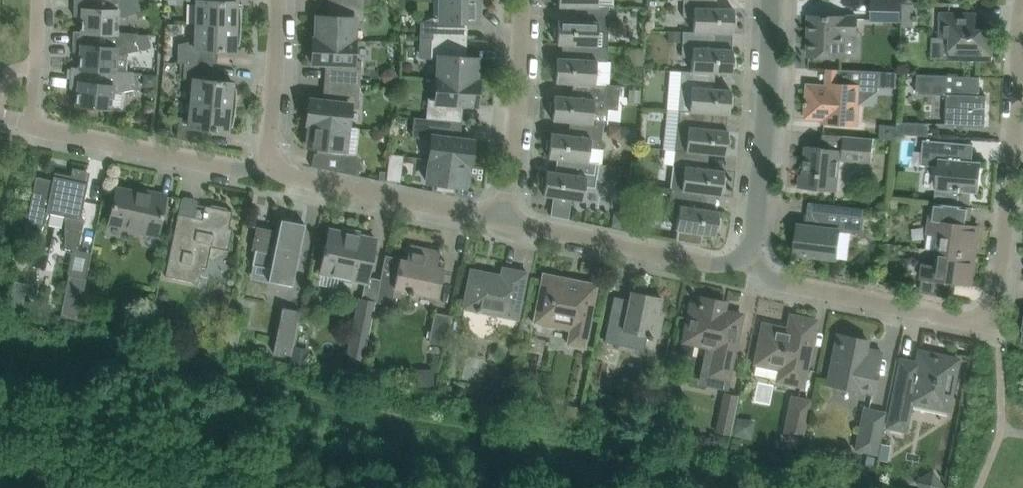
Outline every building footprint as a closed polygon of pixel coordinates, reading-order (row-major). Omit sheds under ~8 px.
[(73,32),(136,34),(136,33),(117,33),(118,18),(141,12),(138,0),(74,0),(74,16),(82,19),(82,31),(73,31),(73,32)] [(196,25),(241,26),(241,20),(241,13),(241,7),(237,7),(237,1),(216,1),(216,0),(187,0),(187,1),(197,1),(196,25)] [(313,39),(354,41),(355,21),(363,21),(363,0),(332,0),(332,17),(317,16),(317,23),(314,23),(313,39)] [(420,38),(432,38),(463,40),(463,22),(469,22),(478,22),(478,15),(482,15),(482,0),(441,0),(441,18),(433,18),(421,24),(420,38)] [(694,32),(733,33),(733,26),(737,26),(737,16),(734,16),(734,9),(710,8),(710,0),(684,0),(683,17),(694,17),(694,32)] [(882,0),(873,0),(872,20),(900,21),(900,1),(882,0)] [(609,32),(609,7),(559,7),(583,7),(582,21),(559,20),(558,27),(555,27),(555,37),(558,38),(558,44),(597,46),(598,32),(609,32)] [(993,29),(976,29),(977,13),(941,13),(940,37),(950,37),(950,59),(993,60),(993,29)] [(809,56),(829,56),(842,56),(843,35),(857,35),(858,17),(810,16),(809,56)] [(184,63),(213,65),(214,50),(235,51),(235,45),(239,46),(240,39),(241,33),(241,26),(196,25),(196,41),(179,45),(179,44),(178,44),(178,63),(184,63)] [(71,67),(71,68),(134,72),(127,71),(128,53),(151,48),(148,35),(136,34),(73,32),(72,52),(80,55),(79,68),(71,67)] [(682,71),(732,74),(732,67),(735,67),(736,56),(733,56),(733,49),(709,48),(710,33),(733,33),(694,32),(683,32),(682,57),(693,57),(692,72),(682,71)] [(438,79),(479,82),(480,66),(476,65),(477,58),(462,57),(463,40),(432,38),(431,58),(439,59),(438,79)] [(354,41),(313,39),(312,63),(330,64),(329,83),(359,85),(361,62),(353,61),(354,41)] [(554,65),(553,75),(556,75),(556,82),(556,83),(576,84),(580,84),(595,85),(607,85),(610,86),(611,62),(608,62),(608,46),(597,46),(582,45),(581,59),(562,58),(557,58),(557,65),(554,65)] [(193,80),(191,103),(236,107),(236,101),(237,95),(237,88),(233,88),(233,82),(212,80),(213,65),(184,63),(183,78),(193,80)] [(113,93),(137,91),(134,72),(71,68),(69,88),(78,91),(76,105),(94,107),(94,109),(102,111),(102,108),(111,109),(113,93)] [(859,125),(861,89),(879,91),(880,71),(828,69),(828,70),(838,71),(837,84),(827,83),(827,86),(808,84),(806,102),(805,102),(805,106),(806,106),(805,119),(824,120),(824,123),(859,125)] [(732,74),(682,71),(679,110),(729,114),(730,108),(733,108),(734,97),(731,97),(731,90),(707,88),(709,73),(732,74)] [(981,77),(961,76),(918,74),(917,93),(947,95),(946,125),(986,127),(987,95),(980,95),(981,77)] [(427,119),(457,121),(459,104),(477,105),(479,82),(438,79),(437,99),(429,99),(427,119)] [(309,100),(307,123),(348,128),(350,107),(358,108),(359,85),(329,83),(327,102),(309,100)] [(551,102),(550,113),(553,113),(553,120),(577,122),(592,124),(593,109),(604,110),(604,108),(610,108),(619,109),(621,86),(607,85),(580,84),(579,98),(575,97),(555,96),(554,103),(551,102)] [(178,125),(177,139),(206,145),(207,129),(228,131),(229,126),(233,127),(234,120),(235,114),(236,107),(191,103),(189,118),(179,117),(178,125)] [(675,150),(726,155),(726,148),(729,148),(731,138),(727,137),(728,130),(704,128),(706,113),(729,115),(729,114),(679,110),(679,111),(675,150)] [(430,159),(471,164),(474,141),(456,139),(457,121),(427,119),(425,138),(433,139),(430,159)] [(548,140),(546,150),(550,151),(549,158),(559,159),(573,161),(599,164),(604,164),(606,150),(601,149),(603,125),(592,124),(577,122),(575,136),(569,135),(552,133),(551,140),(548,140)] [(929,123),(897,122),(897,134),(929,136),(929,123)] [(354,158),(345,157),(348,128),(307,123),(304,146),(318,148),(318,152),(317,152),(317,153),(318,153),(317,157),(315,157),(314,166),(311,165),(311,166),(359,175),(359,174),(358,174),(360,161),(354,161),(354,158)] [(801,174),(799,187),(819,189),(837,191),(840,159),(872,162),(874,138),(842,136),(841,149),(822,148),(806,146),(804,174),(801,174)] [(954,142),(934,141),(924,140),(921,165),(938,166),(936,190),(979,193),(982,162),(952,159),(954,142)] [(673,175),(672,189),(698,193),(721,195),(722,188),(725,189),(726,178),(723,178),(724,171),(709,169),(701,168),(703,153),(711,154),(726,155),(675,150),(674,164),(673,175)] [(390,155),(390,160),(387,180),(400,181),(403,156),(390,155)] [(466,180),(469,180),(471,164),(430,159),(427,183),(438,184),(437,190),(454,192),(454,186),(465,187),(466,180)] [(596,188),(599,164),(573,161),(571,174),(547,171),(546,178),(543,177),(542,188),(545,188),(544,195),(583,201),(585,187),(596,188)] [(36,177),(24,238),(37,241),(49,213),(65,216),(65,247),(78,249),(85,219),(81,218),(88,184),(85,183),(87,171),(73,168),(71,176),(55,173),(53,180),(36,177)] [(116,188),(112,207),(109,223),(142,229),(141,232),(158,235),(166,195),(145,191),(144,194),(116,188)] [(721,219),(718,218),(719,211),(696,208),(698,193),(672,189),(668,214),(679,215),(676,230),(677,230),(676,242),(702,246),(704,234),(716,236),(717,229),(720,229),(721,219)] [(929,233),(927,249),(941,251),(975,255),(979,226),(969,225),(969,219),(971,207),(962,206),(942,203),(933,202),(929,233)] [(795,254),(816,256),(837,259),(840,230),(864,233),(867,209),(827,204),(824,227),(799,224),(795,254)] [(174,234),(166,276),(199,283),(202,267),(207,268),(209,260),(211,247),(228,250),(229,249),(233,229),(229,229),(233,212),(229,211),(227,208),(213,205),(210,207),(205,206),(205,209),(204,211),(201,210),(195,214),(194,218),(178,214),(174,234)] [(271,268),(269,275),(268,281),(293,286),(305,224),(281,219),(278,231),(245,224),(245,225),(257,228),(257,230),(256,230),(252,250),(255,251),(252,264),(271,268)] [(367,283),(375,245),(376,239),(360,235),(360,233),(341,229),(341,232),(330,229),(321,273),(367,283)] [(438,297),(440,289),(444,269),(437,267),(440,252),(410,246),(407,261),(386,257),(387,255),(386,255),(381,275),(377,298),(392,301),(395,288),(408,291),(407,292),(412,293),(412,292),(438,297)] [(925,264),(924,272),(920,292),(954,299),(954,298),(949,297),(952,282),(971,285),(975,255),(941,251),(939,266),(925,264)] [(518,319),(523,292),(527,272),(503,267),(501,275),(471,269),(463,308),(518,319)] [(69,275),(60,317),(78,320),(87,279),(69,275)] [(544,275),(540,295),(534,322),(571,330),(568,344),(585,347),(597,285),(556,276),(556,278),(544,275)] [(614,297),(610,316),(605,342),(633,348),(636,333),(659,338),(663,316),(658,315),(662,298),(631,292),(630,300),(614,297)] [(687,324),(684,341),(699,345),(708,346),(717,348),(711,374),(729,378),(738,334),(742,315),(718,310),(720,302),(702,298),(701,303),(698,303),(698,305),(691,304),(687,324)] [(376,303),(359,300),(348,355),(364,359),(376,303)] [(301,311),(282,307),(273,352),(291,356),(301,311)] [(445,344),(451,316),(435,312),(429,341),(445,344)] [(758,359),(755,369),(758,370),(756,375),(779,379),(802,384),(803,380),(805,371),(806,371),(812,339),(815,322),(796,318),(793,331),(769,326),(763,330),(760,347),(758,359)] [(873,394),(876,380),(882,351),(874,350),(873,354),(866,352),(869,340),(837,334),(827,384),(873,394)] [(920,351),(917,363),(901,360),(888,426),(906,430),(911,407),(943,413),(948,410),(959,359),(920,351)] [(739,397),(724,394),(717,431),(731,434),(739,397)] [(811,402),(793,399),(785,438),(803,442),(811,402)] [(865,408),(856,450),(878,454),(886,413),(865,408)] [(941,486),(942,481),(936,471),(930,470),(921,476),(919,482),(924,487),(938,487),(941,486)]
